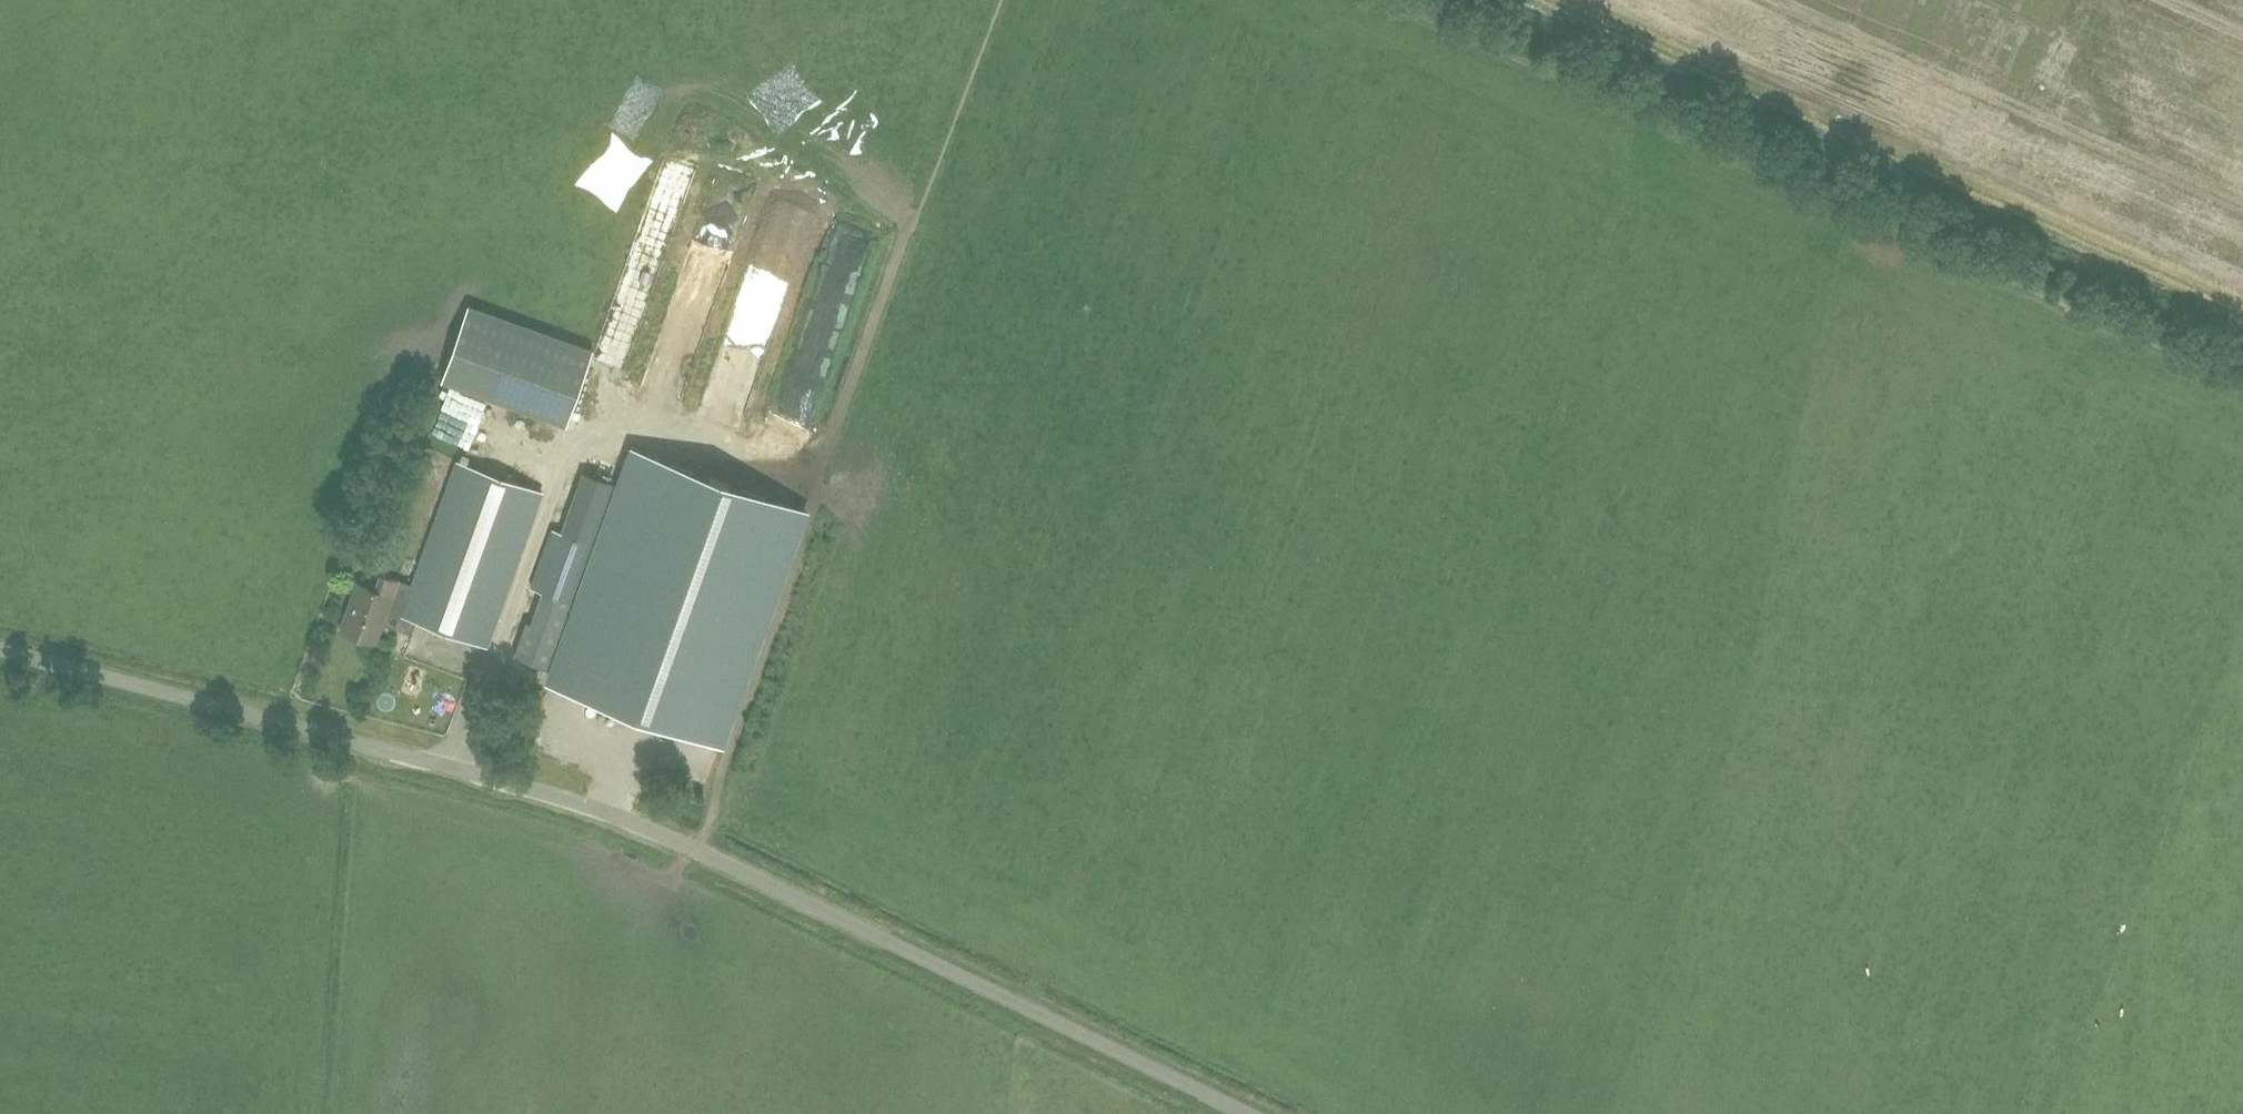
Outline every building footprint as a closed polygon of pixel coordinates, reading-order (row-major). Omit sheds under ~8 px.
[(778,314),(795,256),(759,245),(741,306),(753,309),(749,322),(764,327),(768,311),(778,314)] [(464,305),(458,332),(495,339),(500,312),(464,305)] [(455,327),(441,369),(562,410),(584,344),(543,330),(534,354),(455,327)] [(453,405),(457,394),(436,385),(431,395),(453,405)] [(426,442),(439,407),(422,401),(408,438),(426,442)] [(700,735),(783,503),(654,457),(570,688),(700,735)] [(487,645),(542,491),(457,461),(413,585),(380,573),(374,588),(356,581),(339,629),(375,641),(387,608),(487,645)] [(552,669),(620,486),(582,472),(560,532),(551,528),(530,585),(541,589),(529,622),(526,621),(513,655),(552,669)]
